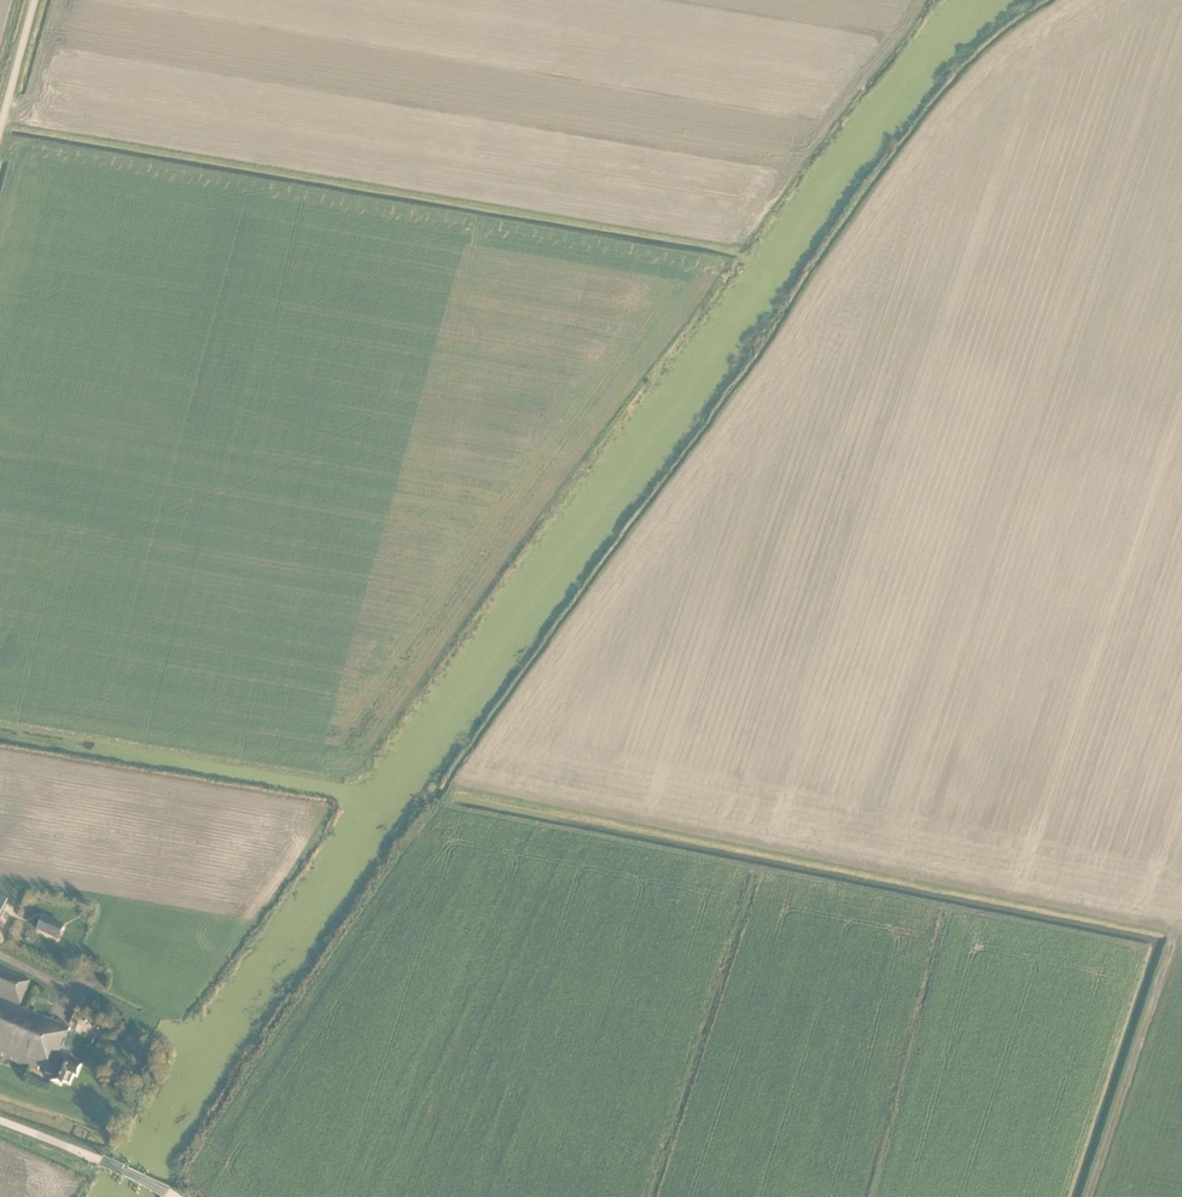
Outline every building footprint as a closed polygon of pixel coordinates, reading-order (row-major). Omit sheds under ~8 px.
[(8,902),(0,898),(0,921),(8,902)] [(43,918),(37,932),(58,941),(64,927),(43,918)] [(83,1065),(59,1056),(70,1028),(19,1008),(30,981),(0,968),(0,1057),(39,1071),(41,1066),(48,1069),(46,1075),(53,1078),(51,1082),(62,1087),(63,1083),(70,1086),(74,1076),(77,1078),(83,1065)]
